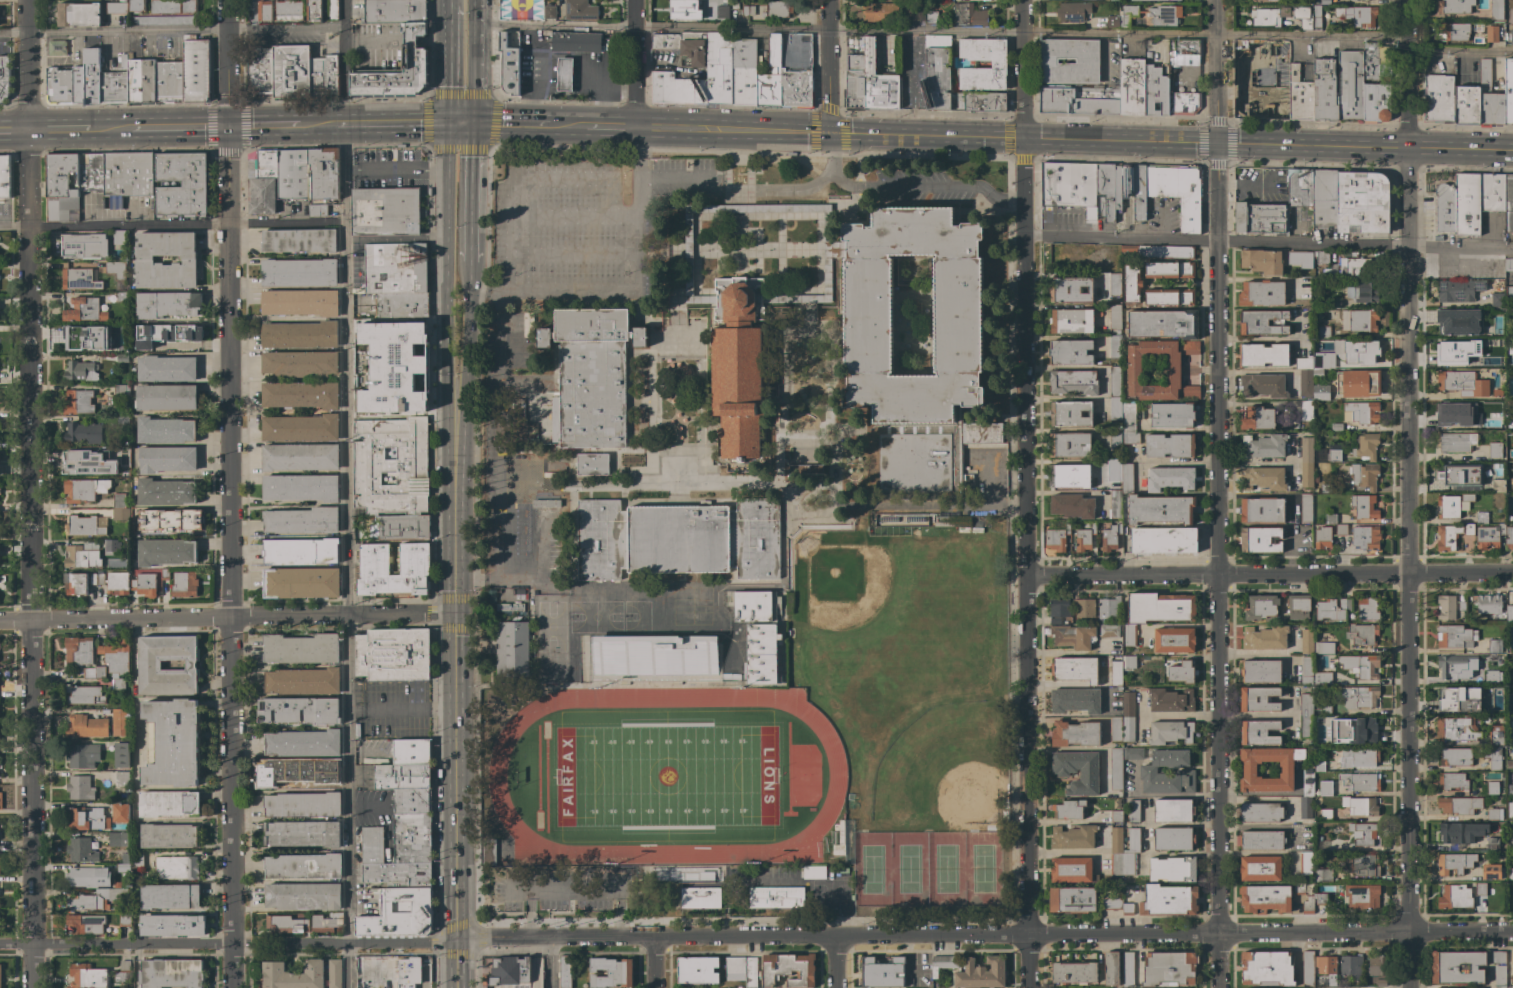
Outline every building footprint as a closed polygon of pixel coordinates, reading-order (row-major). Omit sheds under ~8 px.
[(130,11),(130,0),(146,0),(146,11),(141,11),(141,12),(138,12),(138,11),(130,11)] [(151,14),(150,0),(180,0),(180,13),(172,13),(172,14),(170,14),(170,13),(162,14),(159,14),(151,14)] [(182,13),(182,0),(197,0),(197,13),(192,13),(192,14),(189,14),(189,13),(182,13)] [(259,1),(259,0),(262,0),(262,1),(271,1),(271,21),(258,21),(257,1),(259,1)] [(276,21),(275,1),(303,0),(303,20),(276,21)] [(307,22),(307,0),(321,0),(321,1),(324,1),(324,5),(321,5),(322,22),(307,22)] [(328,20),(328,0),(338,0),(338,20),(328,20)] [(364,18),(364,0),(426,0),(426,22),(401,23),(401,22),(356,23),(356,18),(364,18)] [(565,4),(565,0),(587,0),(587,3),(588,4),(589,4),(590,5),(590,6),(598,6),(598,10),(599,11),(599,14),(597,15),(598,19),(565,19),(565,15),(562,15),(562,4),(565,4)] [(668,5),(668,0),(690,0),(691,7),(688,7),(688,13),(690,12),(690,19),(668,20),(668,11),(669,11),(669,5),(668,5)] [(912,7),(912,0),(925,0),(925,20),(911,20),(911,7),(912,7)] [(1437,14),(1437,0),(1475,0),(1475,5),(1470,5),(1470,14),(1437,14)] [(1491,20),(1490,0),(1503,0),(1503,20),(1491,20)] [(761,17),(761,13),(766,13),(766,1),(788,1),(788,3),(792,3),(792,13),(788,13),(788,17),(761,17)] [(127,2),(127,16),(122,16),(122,13),(106,14),(106,3),(127,2)] [(954,3),(973,2),(973,10),(987,10),(987,26),(982,26),(982,24),(954,24),(954,3)] [(57,3),(73,3),(73,5),(92,4),(92,3),(100,3),(100,13),(102,13),(102,16),(99,16),(99,26),(93,26),(93,25),(73,25),(73,27),(58,27),(57,3)] [(898,3),(898,8),(901,8),(901,22),(864,22),(864,14),(861,14),(861,3),(898,3)] [(1091,13),(1085,13),(1085,21),(1084,21),(1084,22),(1059,22),(1059,3),(1091,3),(1091,13)] [(730,4),(731,22),(725,22),(725,16),(711,16),(710,4),(730,4)] [(1156,8),(1156,6),(1169,6),(1169,5),(1171,5),(1171,6),(1181,6),(1181,17),(1177,17),(1177,19),(1179,19),(1179,23),(1176,23),(1176,26),(1152,26),(1152,23),(1150,23),(1150,19),(1152,19),(1152,17),(1148,17),(1148,8),(1156,8)] [(556,19),(544,18),(544,6),(556,6),(556,19)] [(754,6),(754,15),(748,15),(748,17),(742,17),(742,6),(754,6)] [(1120,17),(1122,17),(1122,6),(1138,6),(1138,18),(1130,18),(1130,28),(1120,28),(1120,17)] [(1377,7),(1377,15),(1376,15),(1376,18),(1374,18),(1375,27),(1352,27),(1352,19),(1344,19),(1344,16),(1335,17),(1335,8),(1344,8),(1344,7),(1377,7)] [(1279,9),(1281,9),(1281,17),(1279,17),(1279,19),(1275,20),(1275,26),(1273,26),(1273,27),(1269,27),(1269,26),(1268,26),(1268,27),(1266,27),(1266,26),(1252,26),(1252,23),(1251,23),(1251,20),(1252,20),(1252,18),(1255,18),(1255,16),(1251,16),(1251,10),(1255,10),(1255,9),(1279,9)] [(938,13),(938,23),(926,23),(926,14),(938,13)] [(1119,28),(1119,27),(1106,28),(1106,16),(1119,15),(1119,17),(1120,17),(1120,28),(1119,28)] [(196,16),(196,24),(137,25),(130,18),(131,17),(196,16)] [(1312,18),(1313,30),(1301,30),(1300,18),(1312,18)] [(426,24),(428,24),(429,33),(426,33),(426,34),(425,34),(425,36),(416,36),(416,48),(425,48),(425,50),(427,50),(427,51),(429,51),(429,62),(427,62),(427,64),(429,64),(429,73),(427,73),(427,75),(429,75),(429,82),(427,82),(427,83),(424,83),(424,87),(420,92),(415,92),(415,97),(406,97),(406,95),(404,95),(404,97),(395,97),(395,95),(393,95),(393,97),(385,97),(385,95),(383,95),(383,97),(374,97),(374,95),(372,95),(372,97),(363,97),(363,95),(361,95),(361,97),(352,97),(352,95),(351,95),(351,71),(401,70),(401,48),(404,48),(404,32),(401,32),(401,23),(426,22),(426,24)] [(1470,33),(1469,33),(1469,37),(1468,37),(1468,41),(1445,41),(1445,34),(1438,34),(1439,23),(1470,24),(1470,33)] [(1497,27),(1497,41),(1487,41),(1487,27),(1497,27)] [(519,95),(511,95),(511,94),(507,93),(504,90),(502,86),(501,82),(500,51),(499,51),(499,31),(506,31),(506,48),(519,48),(519,95)] [(572,52),(551,51),(551,32),(572,33),(601,33),(600,53),(572,52)] [(705,41),(704,41),(704,67),(690,67),(690,66),(680,66),(680,49),(656,49),(656,51),(653,51),(653,49),(652,49),(652,34),(680,34),(680,32),(706,32),(705,41)] [(705,41),(706,32),(707,32),(732,32),(732,39),(732,103),(708,103),(707,103),(706,79),(707,64),(705,64),(705,41)] [(782,106),(781,106),(781,107),(757,107),(757,105),(757,56),(761,56),(761,68),(760,68),(760,74),(771,75),(771,67),(768,67),(768,33),(781,33),(780,44),(781,44),(782,106)] [(781,44),(789,44),(789,34),(811,33),(811,44),(814,44),(814,61),(812,61),(812,71),(814,71),(814,75),(811,75),(811,92),(813,92),(813,108),(796,108),(796,106),(782,106),(781,44)] [(951,110),(927,109),(926,66),(929,67),(929,63),(926,63),(926,35),(950,35),(950,48),(949,48),(950,92),(951,92),(951,110)] [(48,55),(47,55),(47,39),(47,37),(65,36),(66,40),(67,55),(48,55)] [(865,108),(864,108),(863,55),(864,36),(875,36),(875,37),(877,37),(877,44),(875,44),(875,47),(877,47),(877,55),(875,55),(875,57),(876,57),(877,58),(878,60),(878,62),(878,64),(877,67),(877,72),(875,72),(875,75),(898,75),(898,78),(901,78),(901,107),(899,107),(899,109),(865,108)] [(732,39),(756,39),(756,56),(757,56),(757,105),(740,105),(732,104),(732,39)] [(959,89),(959,68),(991,68),(991,60),(967,60),(967,58),(959,58),(959,45),(958,45),(958,40),(959,40),(959,39),(1006,39),(1006,90),(959,89)] [(1040,40),(1045,40),(1045,39),(1099,39),(1099,84),(1093,84),(1093,85),(1041,85),(1040,40)] [(1194,55),(1194,58),(1185,58),(1185,62),(1174,62),(1174,51),(1169,51),(1169,39),(1199,39),(1199,55),(1194,55)] [(208,40),(209,101),(183,102),(183,62),(182,40),(208,40)] [(1363,79),(1363,51),(1363,42),(1379,42),(1379,52),(1388,52),(1388,58),(1379,58),(1379,72),(1382,72),(1382,77),(1384,77),(1385,78),(1385,80),(1384,83),(1381,83),(1379,81),(1379,79),(1363,79)] [(260,46),(260,48),(272,48),(272,46),(309,45),(309,59),(325,58),(325,55),(336,55),(338,96),(273,98),(273,94),(248,95),(246,47),(260,46)] [(99,105),(99,107),(84,107),(84,104),(84,67),(84,48),(99,48),(99,73),(99,105)] [(1363,79),(1363,84),(1363,120),(1338,121),(1338,75),(1338,51),(1339,51),(1363,51),(1363,79)] [(127,53),(132,52),(132,60),(154,59),(154,63),(155,102),(155,104),(142,104),(142,103),(141,103),(141,105),(129,106),(129,103),(127,103),(127,72),(127,53)] [(2,105),(0,105),(0,54),(9,54),(9,92),(9,97),(9,100),(7,103),(5,104),(2,105)] [(864,108),(864,111),(846,110),(846,107),(843,107),(843,89),(845,89),(845,70),(847,70),(847,55),(863,55),(864,108)] [(571,91),(557,90),(558,58),(572,59),(571,91)] [(1145,115),(1120,114),(1120,85),(1120,58),(1144,59),(1144,64),(1145,64),(1145,115)] [(1504,123),(1504,124),(1502,124),(1502,126),(1495,126),(1496,124),(1488,124),(1488,125),(1482,125),(1482,124),(1480,124),(1480,87),(1480,58),(1491,58),(1491,94),(1504,94),(1504,123)] [(1338,121),(1338,123),(1314,124),(1314,119),(1313,82),(1313,59),(1314,59),(1335,59),(1335,65),(1336,65),(1336,68),(1335,68),(1335,75),(1338,75),(1338,121)] [(1505,59),(1512,59),(1512,123),(1504,123),(1504,94),(1505,59)] [(183,102),(155,102),(154,63),(183,62),(183,102)] [(1145,115),(1145,64),(1153,64),(1153,67),(1161,67),(1161,62),(1167,63),(1167,75),(1162,74),(1162,76),(1169,76),(1169,92),(1170,92),(1170,114),(1169,114),(1169,116),(1145,115)] [(1314,119),(1290,119),(1289,63),(1298,63),(1298,82),(1313,82),(1314,119)] [(72,67),(77,67),(77,65),(80,65),(80,67),(84,67),(84,104),(72,104),(72,70),(72,67)] [(50,104),(49,104),(47,102),(47,67),(56,67),(56,71),(72,70),(72,104),(50,104)] [(707,103),(707,105),(693,105),(693,103),(692,103),(692,105),(686,105),(686,103),(683,103),(683,104),(674,104),(674,103),(670,103),(670,104),(664,104),(664,102),(662,102),(662,104),(654,104),(654,102),(651,102),(651,99),(650,99),(650,93),(651,93),(651,89),(650,89),(650,82),(651,82),(651,71),(673,71),(673,79),(693,79),(693,70),(699,70),(699,79),(706,79),(707,103)] [(99,73),(127,72),(127,103),(127,106),(118,106),(118,105),(99,105),(99,73)] [(1434,123),(1434,121),(1425,121),(1425,75),(1444,75),(1444,76),(1453,76),(1453,87),(1454,87),(1455,123),(1434,123)] [(1363,84),(1390,84),(1390,113),(1391,113),(1391,117),(1390,117),(1390,118),(1387,121),(1385,121),(1385,124),(1378,124),(1378,121),(1363,120),(1363,84)] [(1120,85),(1120,114),(1119,114),(1119,115),(1038,112),(1038,109),(1041,109),(1041,85),(1093,85),(1120,85)] [(1480,87),(1480,124),(1455,123),(1454,87),(1480,87)] [(1006,93),(1006,112),(951,110),(951,92),(1006,93)] [(1200,93),(1200,106),(1193,114),(1170,114),(1170,92),(1200,93)] [(1286,107),(1286,115),(1272,115),(1272,107),(1286,107)] [(277,179),(275,179),(275,214),(248,214),(248,202),(250,202),(249,178),(255,178),(255,169),(254,169),(254,159),(257,159),(257,151),(277,150),(277,179)] [(309,199),(277,199),(277,179),(277,150),(308,150),(309,199)] [(308,150),(339,150),(339,157),(336,157),(336,160),(338,160),(339,199),(326,200),(326,202),(323,202),(323,200),(309,200),(309,199),(308,150)] [(79,190),(79,221),(48,222),(47,154),(49,154),(49,151),(57,151),(57,154),(58,154),(58,151),(67,151),(67,154),(68,154),(68,151),(75,151),(75,154),(78,153),(79,190)] [(78,153),(103,153),(103,196),(103,207),(95,208),(95,190),(79,190),(78,153)] [(103,153),(152,153),(153,195),(121,196),(121,209),(109,209),(109,195),(103,196),(103,153)] [(207,215),(206,215),(206,217),(200,218),(200,215),(196,215),(196,217),(185,218),(185,215),(179,215),(179,217),(167,218),(167,215),(164,215),(164,218),(157,218),(157,215),(156,215),(156,187),(182,187),(182,181),(156,181),(155,154),(206,153),(206,155),(207,215)] [(9,198),(0,198),(0,155),(9,155),(9,198)] [(1097,195),(1095,195),(1096,207),(1097,207),(1097,224),(1084,224),(1085,207),(1043,205),(1043,162),(1097,164),(1097,195)] [(1115,213),(1114,213),(1115,223),(1105,223),(1105,217),(1098,217),(1098,197),(1105,197),(1104,195),(1097,195),(1097,164),(1115,164),(1115,166),(1115,213)] [(1145,196),(1145,220),(1134,220),(1133,194),(1133,166),(1133,165),(1134,165),(1145,165),(1145,196)] [(1146,165),(1197,167),(1199,167),(1200,169),(1200,171),(1200,233),(1180,233),(1180,197),(1146,196),(1145,196),(1145,165),(1146,165)] [(1133,194),(1121,194),(1121,213),(1115,213),(1115,166),(1133,166),(1133,194)] [(1289,206),(1287,206),(1288,169),(1312,170),(1312,206),(1289,206)] [(1336,225),(1312,225),(1312,206),(1312,170),(1337,170),(1337,172),(1336,225)] [(1337,172),(1377,173),(1379,173),(1381,174),(1384,175),(1386,177),(1387,179),(1388,181),(1389,183),(1389,232),(1336,232),(1336,225),(1337,172)] [(1455,183),(1455,174),(1479,174),(1479,211),(1480,234),(1455,235),(1455,231),(1455,183)] [(1504,210),(1479,211),(1479,174),(1504,174),(1504,210)] [(1504,174),(1512,174),(1512,233),(1505,233),(1504,233),(1504,210),(1504,174)] [(1455,231),(1436,231),(1436,230),(1435,230),(1435,225),(1436,225),(1436,224),(1435,224),(1435,218),(1436,218),(1436,217),(1435,217),(1435,211),(1436,211),(1436,210),(1435,210),(1435,205),(1436,205),(1436,203),(1435,203),(1435,197),(1436,197),(1435,195),(1435,192),(1435,190),(1435,188),(1436,187),(1437,185),(1440,184),(1442,183),(1444,183),(1446,184),(1448,185),(1449,186),(1455,183),(1455,231)] [(419,188),(419,235),(352,235),(352,188),(419,188)] [(1246,202),(1246,205),(1285,204),(1285,207),(1288,207),(1288,225),(1285,225),(1285,232),(1285,235),(1282,235),(1282,232),(1235,233),(1235,202),(1246,202)] [(713,303),(682,304),(682,249),(682,204),(828,203),(829,242),(829,256),(829,301),(759,302),(759,295),(777,295),(821,294),(821,249),(821,211),(690,211),(690,249),(690,295),(713,295),(713,303)] [(308,216),(308,205),(326,204),(327,216),(308,216)] [(875,484),(866,484),(866,407),(843,407),(843,388),(847,388),(847,372),(844,372),(844,257),(829,256),(829,242),(836,241),(835,240),(835,239),(835,224),(863,223),(864,224),(864,226),(871,226),(871,207),(953,207),(953,225),(960,225),(960,224),(961,223),(963,223),(982,223),(983,225),(983,239),(982,239),(981,240),(979,240),(979,257),(982,257),(982,372),(980,372),(980,387),(981,387),(982,387),(983,388),(984,389),(983,406),(962,406),(962,423),(1002,422),(1002,443),(962,443),(962,474),(965,474),(965,481),(962,481),(962,499),(875,499),(875,484)] [(335,229),(336,253),(273,254),(273,251),(261,252),(261,242),(262,242),(262,230),(335,229)] [(113,230),(128,231),(128,247),(113,247),(113,230)] [(136,272),(135,272),(135,260),(137,260),(137,257),(136,257),(136,233),(195,232),(197,288),(137,288),(136,272)] [(60,234),(60,260),(107,260),(107,234),(60,234)] [(400,244),(426,243),(427,293),(376,293),(365,294),(364,244),(376,244),(386,244),(386,238),(400,238),(400,244)] [(1137,246),(1137,245),(1191,247),(1191,248),(1192,248),(1192,260),(1189,260),(1189,259),(1122,257),(1122,245),(1137,246)] [(1240,250),(1262,250),(1281,251),(1281,260),(1282,260),(1282,264),(1281,275),(1263,275),(1263,271),(1251,271),(1251,268),(1241,268),(1240,250)] [(1314,251),(1316,251),(1329,251),(1329,259),(1340,259),(1340,258),(1346,258),(1375,258),(1375,276),(1351,276),(1351,277),(1340,276),(1340,271),(1329,271),(1329,266),(1320,265),(1320,264),(1316,263),(1316,265),(1313,265),(1314,251)] [(1312,252),(1312,269),(1300,269),(1300,265),(1288,265),(1288,252),(1312,252)] [(1505,258),(1512,259),(1512,271),(1505,271),(1505,258)] [(261,286),(261,259),(275,259),(275,260),(323,260),(323,259),(336,259),(337,286),(261,286)] [(106,262),(125,262),(125,291),(116,291),(116,273),(106,273),(106,262)] [(1178,262),(1178,278),(1145,278),(1145,263),(1178,262)] [(1194,262),(1194,277),(1179,278),(1179,262),(1194,262)] [(1139,265),(1139,281),(1142,281),(1142,287),(1139,287),(1139,302),(1124,302),(1124,265),(1139,265)] [(62,289),(61,269),(92,269),(96,269),(96,289),(62,289)] [(1120,274),(1121,296),(1109,296),(1109,284),(1108,284),(1108,279),(1109,279),(1109,274),(1120,274)] [(712,291),(710,291),(710,287),(710,278),(727,278),(727,276),(729,276),(738,276),(743,276),(743,278),(761,277),(761,292),(759,292),(759,295),(759,302),(759,306),(761,306),(761,319),(752,319),(752,322),(747,322),(747,328),(756,328),(757,401),(762,401),(762,416),(757,416),(757,458),(743,458),(743,462),(733,462),(733,458),(718,458),(717,417),(714,417),(714,415),(709,415),(709,407),(708,407),(708,329),(721,329),(721,322),(718,322),(718,320),(710,320),(710,307),(712,307),(713,303),(713,295),(712,291)] [(1300,277),(1310,277),(1311,299),(1301,300),(1300,277)] [(1050,302),(1050,294),(1048,294),(1048,287),(1050,287),(1050,278),(1092,278),(1092,302),(1050,302)] [(1262,282),(1262,280),(1269,280),(1269,282),(1284,282),(1284,305),(1269,304),(1269,306),(1262,306),(1262,305),(1252,305),(1252,306),(1238,306),(1238,294),(1240,294),(1241,292),(1242,291),(1242,290),(1243,281),(1262,282)] [(1486,290),(1473,290),(1473,298),(1474,298),(1474,302),(1438,302),(1437,293),(1436,293),(1436,290),(1437,290),(1437,281),(1486,281),(1486,290)] [(1374,282),(1374,285),(1375,285),(1375,289),(1378,289),(1378,302),(1366,302),(1366,303),(1353,303),(1353,287),(1355,287),(1355,282),(1374,282)] [(1178,289),(1178,305),(1145,305),(1145,289),(1178,289)] [(1194,289),(1194,305),(1179,305),(1179,289),(1194,289)] [(337,290),(337,291),(338,291),(338,299),(337,299),(337,309),(339,309),(339,316),(338,316),(338,317),(321,317),(321,316),(319,316),(319,314),(261,315),(261,291),(337,290)] [(127,292),(127,302),(116,302),(116,292),(127,292)] [(201,293),(201,309),(203,309),(203,317),(190,317),(190,315),(184,315),(184,317),(177,317),(177,315),(171,315),(171,317),(163,317),(163,319),(137,319),(137,313),(136,313),(135,307),(137,307),(137,293),(201,293)] [(428,317),(376,318),(376,315),(374,315),(374,308),(376,308),(376,305),(374,305),(374,298),(376,298),(376,293),(427,293),(428,317)] [(1504,293),(1504,306),(1491,306),(1491,293),(1504,293)] [(74,310),(74,304),(72,304),(70,303),(70,298),(72,297),(85,296),(86,298),(98,298),(99,311),(108,311),(108,321),(99,321),(99,320),(63,321),(63,310),(74,310)] [(1328,307),(1328,300),(1341,299),(1341,307),(1328,307)] [(1121,305),(1121,329),(1109,329),(1109,305),(1121,305)] [(551,397),(559,397),(559,395),(552,395),(552,392),(559,392),(559,383),(556,383),(556,379),(559,379),(559,341),(555,341),(555,338),(551,338),(551,347),(537,347),(537,328),(550,328),(551,328),(551,332),(554,332),(555,309),(628,309),(629,332),(633,332),(633,327),(646,327),(646,347),(633,347),(633,338),(629,338),(629,341),(625,341),(625,343),(627,343),(627,347),(625,347),(625,390),(628,390),(628,394),(625,394),(626,438),(628,438),(628,442),(625,442),(625,447),(595,448),(595,450),(590,450),(590,448),(559,448),(559,442),(552,442),(551,397)] [(1050,333),(1050,324),(1049,324),(1049,318),(1051,318),(1051,310),(1093,309),(1093,333),(1050,333)] [(1371,310),(1371,309),(1373,309),(1373,311),(1378,311),(1379,320),(1374,320),(1375,325),(1376,325),(1377,332),(1349,332),(1349,329),(1342,329),(1342,311),(1371,310)] [(1436,309),(1436,324),(1438,324),(1438,335),(1482,335),(1481,317),(1480,317),(1480,309),(1436,309)] [(1183,311),(1183,310),(1197,310),(1197,339),(1181,339),(1182,336),(1128,337),(1128,311),(1183,311)] [(1289,311),(1289,320),(1268,320),(1268,326),(1289,326),(1289,334),(1240,335),(1240,311),(1289,311)] [(320,323),(320,321),(337,321),(337,347),(262,348),(261,336),(262,324),(320,323)] [(170,327),(170,323),(179,323),(179,330),(194,330),(194,348),(193,348),(193,349),(186,349),(186,348),(179,348),(179,349),(177,349),(177,348),(176,348),(176,349),(174,349),(174,348),(173,348),(173,349),(171,349),(171,348),(170,348),(170,345),(161,346),(161,344),(159,344),(159,341),(161,341),(161,334),(156,334),(156,327),(170,327)] [(63,348),(63,341),(67,341),(67,335),(62,335),(62,325),(96,325),(96,348),(63,348)] [(1329,327),(1329,338),(1318,338),(1318,327),(1329,327)] [(1120,358),(1110,358),(1109,336),(1116,335),(1120,335),(1120,358)] [(116,340),(128,339),(128,353),(117,353),(116,340)] [(1048,348),(1049,348),(1049,339),(1093,340),(1093,349),(1086,349),(1086,355),(1093,355),(1093,364),(1057,364),(1057,365),(1050,365),(1050,358),(1048,358),(1048,348)] [(1436,339),(1439,339),(1439,340),(1456,340),(1456,343),(1458,343),(1458,347),(1462,347),(1462,360),(1436,360),(1436,339)] [(130,340),(140,340),(140,352),(130,352),(130,340)] [(1378,347),(1380,347),(1380,354),(1380,357),(1376,357),(1376,363),(1375,363),(1375,365),(1360,365),(1360,363),(1357,363),(1357,364),(1345,364),(1345,355),(1334,354),(1334,340),(1378,340),(1378,347)] [(1138,400),(1138,399),(1135,399),(1135,396),(1127,396),(1127,345),(1138,345),(1138,341),(1177,341),(1177,352),(1180,352),(1180,386),(1199,386),(1199,399),(1177,399),(1177,400),(1138,400)] [(1199,354),(1180,354),(1180,341),(1199,341),(1199,354)] [(1241,343),(1241,344),(1264,344),(1264,348),(1270,348),(1270,344),(1288,344),(1288,366),(1270,366),(1270,363),(1264,363),(1264,367),(1240,367),(1239,343),(1241,343)] [(337,352),(338,374),(328,374),(328,377),(272,378),(272,373),(262,373),(261,352),(337,352)] [(1312,369),(1312,358),(1312,353),(1328,352),(1329,369),(1323,369),(1312,369)] [(128,354),(129,362),(117,363),(116,355),(128,354)] [(1478,355),(1492,355),(1492,357),(1503,357),(1503,368),(1478,368),(1478,355)] [(138,381),(138,357),(144,357),(144,356),(158,356),(158,357),(196,357),(196,381),(138,381)] [(1312,358),(1312,369),(1299,369),(1295,370),(1295,358),(1312,358)] [(85,381),(85,379),(63,380),(62,371),(64,371),(64,367),(68,367),(68,361),(77,360),(77,363),(94,363),(94,364),(98,364),(98,370),(94,370),(94,372),(95,372),(98,374),(98,380),(85,381)] [(1110,366),(1121,366),(1121,397),(1110,397),(1110,366)] [(1312,396),(1299,396),(1299,369),(1312,369),(1312,377),(1312,385),(1312,396)] [(1312,369),(1323,369),(1323,377),(1312,377),(1312,369)] [(1336,372),(1342,372),(1342,370),(1380,370),(1380,396),(1368,396),(1368,397),(1342,397),(1342,395),(1336,395),(1336,372)] [(1096,371),(1096,379),(1094,378),(1094,380),(1098,380),(1098,396),(1091,396),(1091,395),(1079,394),(1079,391),(1068,391),(1067,394),(1050,394),(1050,391),(1050,390),(1049,389),(1050,387),(1050,386),(1050,382),(1049,383),(1049,371),(1096,371)] [(1474,371),(1474,373),(1476,373),(1476,380),(1488,380),(1488,396),(1473,396),(1472,392),(1471,392),(1471,390),(1444,390),(1444,392),(1442,392),(1442,390),(1436,391),(1436,383),(1437,383),(1437,371),(1474,371)] [(1284,374),(1284,391),(1287,391),(1287,393),(1289,393),(1289,398),(1269,398),(1269,394),(1258,394),(1258,392),(1251,392),(1252,398),(1242,398),(1242,386),(1240,386),(1240,375),(1284,374)] [(338,383),(338,410),(322,410),(322,407),(262,407),(262,383),(338,383)] [(126,385),(125,397),(114,396),(114,385),(126,385)] [(197,385),(197,409),(150,409),(150,411),(137,411),(137,408),(136,408),(136,400),(137,400),(137,385),(197,385)] [(1329,385),(1329,400),(1313,400),(1312,396),(1312,385),(1329,385)] [(1502,389),(1502,396),(1492,397),(1492,389),(1502,389)] [(93,390),(93,397),(90,397),(90,405),(94,405),(94,413),(76,413),(76,414),(63,414),(63,403),(70,404),(70,396),(65,396),(66,390),(93,390)] [(1121,397),(1121,420),(1110,420),(1110,397),(1121,397)] [(1301,421),(1301,400),(1312,400),(1312,421),(1301,421)] [(1092,426),(1051,426),(1051,418),(1050,418),(1050,410),(1051,410),(1051,402),(1092,402),(1092,426)] [(1343,403),(1367,402),(1378,402),(1378,404),(1380,404),(1380,409),(1378,409),(1379,416),(1380,416),(1380,420),(1379,420),(1379,422),(1375,422),(1375,424),(1373,424),(1373,426),(1370,426),(1370,424),(1366,424),(1366,425),(1363,425),(1363,424),(1358,424),(1358,421),(1343,421),(1343,403)] [(1463,402),(1463,413),(1459,413),(1459,417),(1458,417),(1458,421),(1437,421),(1437,410),(1439,409),(1439,403),(1463,402)] [(1193,403),(1193,411),(1195,411),(1195,412),(1196,412),(1196,419),(1195,419),(1195,420),(1194,420),(1194,429),(1185,429),(1185,427),(1150,427),(1150,418),(1149,418),(1149,413),(1150,413),(1150,404),(1193,403)] [(1491,415),(1492,423),(1496,423),(1495,403),(1501,403),(1502,427),(1491,427),(1491,430),(1479,430),(1479,428),(1478,428),(1478,415),(1491,415)] [(1122,404),(1135,404),(1135,432),(1122,432),(1122,404)] [(1262,406),(1262,409),(1274,409),(1274,411),(1276,411),(1276,414),(1274,414),(1274,422),(1275,423),(1275,426),(1274,427),(1274,429),(1255,429),(1240,429),(1240,419),(1246,419),(1246,406),(1262,406)] [(312,417),(312,415),(322,415),(322,414),(338,414),(338,441),(262,441),(262,417),(312,417)] [(117,416),(128,416),(128,424),(117,424),(117,416)] [(138,443),(138,416),(151,416),(151,419),(182,419),(182,420),(196,420),(196,442),(186,442),(186,443),(138,443)] [(365,508),(354,508),(353,420),(406,420),(406,417),(427,416),(428,512),(414,512),(414,515),(376,516),(365,516),(365,508)] [(102,424),(102,444),(86,444),(86,441),(63,442),(63,434),(67,434),(67,422),(77,422),(77,425),(102,424)] [(1342,423),(1342,431),(1331,431),(1331,423),(1342,423)] [(539,426),(540,441),(511,441),(511,426),(539,426)] [(1121,451),(1110,451),(1109,428),(1121,428),(1121,451)] [(1445,452),(1445,454),(1442,454),(1442,452),(1439,452),(1439,446),(1436,446),(1436,431),(1438,431),(1438,433),(1477,433),(1477,434),(1478,434),(1478,440),(1477,440),(1477,445),(1471,445),(1471,450),(1469,450),(1469,452),(1445,452)] [(1135,432),(1135,433),(1139,433),(1139,444),(1122,444),(1122,432),(1135,432)] [(1379,433),(1379,444),(1377,444),(1377,446),(1376,446),(1376,449),(1375,449),(1375,461),(1368,461),(1368,456),(1351,456),(1351,448),(1355,448),(1355,449),(1358,449),(1358,444),(1354,444),(1354,435),(1359,435),(1359,432),(1363,432),(1363,433),(1379,433)] [(1083,457),(1083,458),(1066,458),(1066,457),(1050,457),(1049,434),(1090,433),(1091,457),(1083,457)] [(1164,434),(1164,438),(1170,437),(1170,434),(1194,434),(1194,443),(1195,443),(1195,448),(1194,448),(1194,456),(1193,457),(1190,457),(1170,457),(1170,454),(1164,454),(1164,457),(1146,457),(1145,435),(1164,434)] [(1240,457),(1240,448),(1242,448),(1242,435),(1251,435),(1251,440),(1257,440),(1257,437),(1269,437),(1269,434),(1287,434),(1287,435),(1289,435),(1289,439),(1287,439),(1287,441),(1284,441),(1284,457),(1240,457)] [(1301,462),(1301,437),(1312,437),(1313,462),(1301,462)] [(1501,458),(1488,458),(1488,443),(1502,443),(1501,458)] [(338,444),(338,470),(274,470),(274,472),(262,472),(262,468),(261,468),(261,463),(262,463),(262,459),(261,459),(261,456),(262,456),(262,452),(261,452),(261,448),(262,448),(262,445),(338,444)] [(1328,461),(1328,460),(1326,460),(1326,462),(1314,462),(1314,448),(1326,449),(1326,453),(1328,453),(1328,450),(1329,450),(1329,444),(1341,444),(1341,450),(1342,450),(1342,460),(1341,460),(1341,461),(1328,461)] [(196,447),(196,470),(158,471),(158,473),(155,473),(155,474),(140,474),(140,462),(139,462),(139,447),(196,447)] [(90,451),(90,452),(98,452),(98,449),(109,449),(109,458),(118,458),(118,473),(77,473),(77,474),(70,474),(70,470),(66,470),(66,462),(64,462),(64,451),(65,451),(90,451)] [(574,466),(574,463),(576,463),(576,455),(577,454),(578,454),(607,454),(608,454),(608,455),(608,474),(608,475),(607,475),(578,475),(577,475),(576,474),(576,466),(574,466)] [(1107,459),(1118,459),(1118,481),(1115,481),(1115,483),(1110,483),(1110,481),(1107,481),(1107,459)] [(1313,483),(1313,487),(1301,487),(1301,462),(1313,462),(1313,476),(1313,483)] [(1133,494),(1123,494),(1122,463),(1132,463),(1133,494)] [(1444,483),(1444,484),(1442,484),(1442,483),(1439,483),(1439,476),(1436,476),(1436,463),(1445,463),(1445,464),(1462,464),(1462,472),(1467,472),(1467,480),(1462,480),(1462,483),(1444,483)] [(1089,464),(1090,488),(1082,488),(1082,487),(1049,487),(1049,478),(1050,478),(1049,465),(1089,464)] [(1379,464),(1379,474),(1378,474),(1378,476),(1376,476),(1376,480),(1375,480),(1375,493),(1369,493),(1369,487),(1356,487),(1352,485),(1352,484),(1351,484),(1351,481),(1352,481),(1352,474),(1349,474),(1349,467),(1351,467),(1351,464),(1360,464),(1360,466),(1364,466),(1364,464),(1379,464)] [(1195,467),(1195,478),(1194,478),(1194,489),(1182,489),(1182,486),(1165,486),(1165,487),(1160,487),(1160,493),(1147,493),(1147,476),(1149,476),(1148,468),(1195,467)] [(1284,467),(1284,484),(1287,484),(1287,485),(1289,485),(1289,491),(1286,491),(1286,490),(1240,491),(1240,468),(1284,467)] [(338,475),(338,503),(323,503),(323,500),(262,500),(262,476),(338,475)] [(1491,477),(1490,491),(1477,491),(1477,477),(1491,477)] [(153,478),(153,481),(183,481),(183,482),(196,482),(196,503),(184,503),(184,505),(138,505),(138,478),(153,478)] [(97,489),(94,489),(94,501),(86,501),(86,503),(66,504),(66,502),(65,501),(65,499),(66,498),(66,497),(68,497),(68,494),(63,494),(63,488),(63,485),(63,480),(97,480),(97,489)] [(1321,493),(1321,484),(1342,484),(1342,493),(1321,493)] [(1110,519),(1110,490),(1121,490),(1122,518),(1110,519)] [(113,508),(113,494),(125,493),(126,508),(113,508)] [(1082,494),(1082,498),(1095,498),(1095,508),(1094,508),(1094,519),(1080,519),(1080,517),(1063,517),(1063,514),(1050,514),(1050,502),(1051,502),(1051,495),(1082,494)] [(1136,494),(1137,497),(1195,497),(1195,512),(1192,512),(1192,525),(1183,525),(1183,522),(1137,522),(1137,525),(1128,525),(1128,511),(1126,511),(1126,508),(1128,508),(1128,495),(1136,494)] [(1300,494),(1312,494),(1312,522),(1300,522),(1300,494)] [(1438,518),(1438,514),(1441,514),(1441,506),(1437,506),(1437,496),(1442,496),(1442,495),(1444,495),(1444,496),(1459,496),(1459,502),(1461,502),(1461,494),(1474,494),(1474,502),(1469,502),(1469,510),(1459,510),(1459,519),(1438,518)] [(1375,495),(1375,503),(1373,503),(1373,510),(1374,510),(1374,508),(1377,508),(1377,510),(1379,510),(1379,512),(1381,512),(1381,517),(1379,517),(1379,519),(1377,519),(1377,520),(1375,520),(1375,519),(1373,519),(1373,520),(1371,520),(1371,519),(1369,519),(1369,520),(1367,520),(1367,518),(1360,518),(1360,520),(1355,520),(1355,495),(1375,495)] [(1284,522),(1276,522),(1276,523),(1259,523),(1259,522),(1240,522),(1240,513),(1239,513),(1239,507),(1241,507),(1241,498),(1259,498),(1259,497),(1276,497),(1276,499),(1284,499),(1284,522)] [(618,499),(619,500),(620,500),(620,510),(627,510),(627,507),(628,506),(699,506),(699,501),(710,501),(710,506),(728,505),(729,507),(729,510),(736,510),(736,500),(736,499),(738,499),(777,498),(778,498),(779,499),(779,500),(780,577),(780,578),(779,579),(738,579),(737,579),(736,578),(736,568),(730,568),(730,571),(729,572),(629,573),(627,572),(627,569),(620,569),(621,579),(620,580),(619,580),(578,581),(577,580),(577,502),(577,500),(578,500),(618,499)] [(558,499),(558,507),(530,507),(530,499),(534,499),(558,499)] [(274,534),(274,533),(263,533),(263,519),(262,519),(262,511),(311,510),(311,507),(338,507),(338,533),(274,534)] [(126,508),(129,508),(129,520),(112,520),(112,508),(113,508),(126,508)] [(202,510),(202,511),(203,511),(204,528),(202,528),(202,530),(193,530),(193,532),(179,532),(176,534),(174,534),(173,535),(168,534),(166,534),(165,533),(165,532),(148,533),(148,530),(139,530),(139,528),(137,528),(137,512),(139,512),(139,510),(202,510)] [(1476,523),(1476,512),(1487,512),(1490,512),(1490,518),(1488,518),(1488,523),(1476,523)] [(934,513),(934,517),(925,517),(925,522),(904,522),(904,517),(899,517),(899,522),(878,522),(878,518),(869,518),(869,516),(869,513),(934,513)] [(1336,514),(1336,524),(1325,524),(1325,514),(1336,514)] [(67,535),(67,539),(65,539),(65,534),(64,534),(64,529),(64,524),(68,524),(68,523),(67,523),(67,517),(68,517),(68,515),(77,515),(77,518),(90,518),(90,516),(96,516),(96,518),(106,518),(106,535),(67,535)] [(376,516),(414,515),(429,515),(429,539),(378,539),(378,523),(376,523),(376,516)] [(1055,552),(1055,550),(1050,550),(1050,548),(1045,548),(1045,530),(1056,530),(1056,521),(1070,521),(1070,535),(1065,535),(1065,552),(1055,552)] [(1464,535),(1464,523),(1474,524),(1474,535),(1464,535)] [(1495,527),(1495,531),(1498,531),(1498,523),(1505,523),(1505,535),(1499,535),(1499,542),(1499,550),(1493,550),(1493,546),(1486,546),(1486,550),(1476,550),(1476,527),(1495,527)] [(1076,529),(1090,530),(1090,524),(1096,524),(1096,535),(1091,535),(1091,549),(1084,549),(1084,552),(1076,552),(1076,529)] [(1110,549),(1110,552),(1102,552),(1102,529),(1109,530),(1109,525),(1116,525),(1116,524),(1122,524),(1122,535),(1117,535),(1117,549),(1110,549)] [(1336,524),(1347,524),(1347,535),(1336,535),(1336,524)] [(1437,541),(1439,541),(1439,535),(1437,535),(1436,533),(1436,531),(1436,528),(1437,525),(1444,525),(1444,526),(1463,526),(1463,533),(1457,533),(1457,538),(1455,538),(1455,551),(1449,551),(1437,551),(1437,541)] [(1374,527),(1374,526),(1379,526),(1379,534),(1380,534),(1380,540),(1379,540),(1379,549),(1378,549),(1378,551),(1375,551),(1375,549),(1370,549),(1370,551),(1368,551),(1368,549),(1367,549),(1365,549),(1365,550),(1362,550),(1362,549),(1359,549),(1359,548),(1354,548),(1354,546),(1352,546),(1352,527),(1374,527)] [(1331,547),(1326,547),(1326,549),(1315,549),(1314,530),(1319,530),(1319,527),(1331,527),(1331,547)] [(1197,528),(1197,536),(1199,536),(1199,540),(1197,540),(1197,553),(1129,553),(1128,546),(1131,545),(1131,539),(1129,539),(1129,528),(1197,528)] [(1282,528),(1282,539),(1278,539),(1278,537),(1270,537),(1270,543),(1278,543),(1278,541),(1282,541),(1282,553),(1241,553),(1241,543),(1240,543),(1239,537),(1241,537),(1241,528),(1282,528)] [(272,565),(272,564),(264,564),(263,556),(262,556),(262,550),(264,550),(264,540),(323,540),(323,539),(339,538),(339,543),(337,543),(338,563),(316,563),(316,564),(272,565)] [(116,551),(105,551),(105,540),(116,540),(116,551)] [(184,540),(184,541),(196,541),(196,562),(184,562),(184,564),(152,564),(152,567),(138,567),(138,540),(184,540)] [(356,592),(354,592),(354,582),(356,582),(356,565),(359,565),(359,560),(356,560),(356,550),(359,550),(359,545),(389,544),(389,547),(392,547),(392,556),(389,556),(389,563),(392,563),(392,572),(397,572),(397,562),(399,562),(399,556),(397,556),(397,547),(399,547),(399,544),(429,543),(430,577),(427,577),(428,595),(413,595),(412,594),(356,596),(356,592)] [(82,546),(82,551),(99,551),(99,559),(101,559),(101,567),(88,567),(64,568),(64,559),(69,559),(69,551),(65,551),(65,546),(82,546)] [(339,568),(339,574),(340,574),(340,590),(339,590),(339,597),(291,597),(291,598),(263,598),(262,568),(339,568)] [(128,572),(128,595),(111,595),(111,594),(107,594),(107,582),(105,582),(105,580),(107,580),(107,573),(128,572)] [(187,572),(194,572),(195,574),(196,578),(194,579),(198,579),(198,587),(196,587),(196,597),(171,597),(171,586),(173,586),(173,572),(187,572)] [(87,573),(87,576),(88,576),(88,579),(87,579),(87,595),(66,595),(65,591),(64,591),(64,574),(87,573)] [(155,573),(155,597),(155,598),(154,599),(151,599),(149,598),(148,598),(148,597),(144,597),(144,594),(137,594),(137,590),(131,590),(131,580),(136,580),(136,574),(155,573)] [(495,589),(496,615),(490,615),(487,615),(487,589),(495,589)] [(730,591),(768,591),(768,621),(730,621),(730,591)] [(1128,624),(1128,593),(1157,593),(1157,595),(1185,595),(1195,595),(1195,602),(1196,615),(1195,615),(1195,622),(1190,622),(1190,621),(1146,621),(1146,624),(1136,624),(1128,624)] [(1477,614),(1477,596),(1487,595),(1487,594),(1491,594),(1491,596),(1501,595),(1501,613),(1477,614)] [(1113,599),(1113,595),(1121,595),(1120,602),(1122,602),(1122,606),(1120,606),(1120,610),(1118,610),(1118,617),(1107,617),(1107,618),(1106,618),(1106,623),(1099,623),(1099,618),(1098,618),(1098,599),(1113,599)] [(1249,610),(1249,602),(1248,602),(1248,595),(1276,595),(1276,598),(1279,598),(1279,605),(1276,605),(1276,609),(1277,610),(1277,613),(1276,615),(1276,621),(1265,621),(1265,618),(1261,618),(1261,620),(1245,620),(1245,616),(1244,616),(1244,610),(1249,610)] [(1310,595),(1310,611),(1308,611),(1308,619),(1289,619),(1289,613),(1286,613),(1286,610),(1288,610),(1288,608),(1286,608),(1286,604),(1288,604),(1288,595),(1310,595)] [(1455,615),(1457,615),(1457,619),(1455,619),(1455,620),(1436,620),(1436,612),(1439,612),(1439,603),(1436,603),(1437,595),(1455,596),(1455,615)] [(1512,619),(1512,596),(1511,596),(1511,606),(1505,606),(1504,619),(1512,619)] [(1376,610),(1379,610),(1379,620),(1357,620),(1357,597),(1376,597),(1376,610)] [(1050,599),(1057,599),(1057,598),(1062,598),(1062,599),(1070,599),(1070,617),(1068,617),(1068,624),(1050,624),(1050,599)] [(1346,610),(1346,620),(1328,620),(1328,618),(1322,618),(1322,621),(1316,620),(1316,601),(1325,602),(1325,598),(1336,599),(1336,606),(1337,606),(1336,610),(1339,610),(1339,598),(1346,598),(1346,610)] [(1095,599),(1095,617),(1076,617),(1076,610),(1073,610),(1073,599),(1095,599)] [(524,604),(524,611),(496,610),(496,603),(524,604)] [(496,622),(528,622),(528,635),(530,635),(530,638),(528,638),(528,654),(530,654),(530,657),(528,657),(528,677),(496,677),(496,622)] [(773,623),(773,633),(779,633),(779,639),(773,639),(774,676),(779,676),(779,678),(784,678),(784,682),(779,682),(779,683),(773,683),(773,684),(743,684),(742,623),(773,623)] [(1136,646),(1124,646),(1124,624),(1128,624),(1136,624),(1136,646)] [(1355,624),(1355,625),(1374,625),(1374,624),(1378,624),(1378,635),(1374,635),(1374,641),(1376,641),(1376,646),(1370,646),(1370,648),(1368,648),(1368,646),(1358,646),(1358,648),(1354,648),(1354,646),(1352,646),(1352,639),(1345,639),(1345,632),(1348,632),(1348,624),(1355,624)] [(1069,626),(1069,627),(1096,627),(1096,636),(1090,636),(1090,651),(1075,651),(1075,650),(1073,650),(1073,646),(1053,646),(1053,637),(1052,637),(1052,635),(1050,635),(1050,625),(1069,626)] [(1119,625),(1120,638),(1098,638),(1098,625),(1119,625)] [(1463,629),(1471,629),(1471,631),(1477,630),(1477,640),(1472,641),(1472,648),(1437,648),(1437,631),(1436,631),(1436,627),(1437,627),(1437,626),(1463,625),(1463,629)] [(1242,649),(1242,638),(1243,638),(1243,635),(1244,635),(1244,627),(1253,627),(1253,632),(1259,632),(1259,630),(1271,630),(1271,626),(1288,626),(1288,633),(1286,633),(1286,649),(1242,649)] [(1167,628),(1167,627),(1173,627),(1173,628),(1194,628),(1194,636),(1195,636),(1195,645),(1194,645),(1194,652),(1173,652),(1173,654),(1168,654),(1168,652),(1154,653),(1154,628),(1167,628)] [(368,681),(368,676),(356,676),(355,635),(367,635),(367,630),(428,629),(429,680),(368,681)] [(1301,629),(1313,629),(1313,654),(1301,654),(1301,629)] [(283,634),(283,638),(313,638),(313,633),(338,633),(338,663),(262,663),(262,653),(264,653),(264,644),(262,644),(262,634),(283,634)] [(139,683),(137,683),(137,646),(138,646),(139,637),(196,636),(197,649),(198,649),(199,660),(196,660),(195,664),(195,666),(196,669),(198,669),(199,681),(197,681),(197,694),(139,695),(139,683)] [(591,675),(716,674),(716,636),(591,636),(591,675)] [(93,664),(82,665),(82,666),(78,666),(78,665),(66,665),(66,648),(64,648),(64,645),(62,645),(62,641),(64,641),(64,638),(78,638),(84,638),(84,637),(92,637),(93,664)] [(118,646),(118,637),(129,637),(129,651),(128,651),(128,675),(118,675),(118,678),(112,678),(112,673),(108,673),(108,665),(106,665),(106,663),(104,663),(104,654),(96,654),(96,646),(118,646)] [(1488,653),(1488,640),(1498,640),(1501,640),(1501,653),(1488,653)] [(1334,642),(1334,654),(1314,654),(1314,642),(1334,642)] [(1366,656),(1366,655),(1379,656),(1379,668),(1373,667),(1373,674),(1376,674),(1378,675),(1378,678),(1377,680),(1373,680),(1373,678),(1366,678),(1366,680),(1358,680),(1358,677),(1354,677),(1354,673),(1358,673),(1358,667),(1351,667),(1351,669),(1340,669),(1340,664),(1336,664),(1336,656),(1366,656)] [(1136,656),(1136,668),(1122,668),(1122,661),(1122,656),(1136,656)] [(1312,685),(1301,685),(1301,675),(1300,675),(1300,671),(1301,671),(1301,656),(1312,656),(1312,685)] [(1467,656),(1467,671),(1460,671),(1460,673),(1456,673),(1456,680),(1449,680),(1449,679),(1440,679),(1440,669),(1437,669),(1437,656),(1467,656)] [(1097,658),(1097,686),(1089,686),(1089,680),(1054,680),(1054,675),(1051,675),(1051,663),(1054,663),(1054,658),(1097,658)] [(1192,660),(1192,667),(1194,667),(1194,670),(1197,670),(1197,675),(1194,675),(1194,684),(1184,684),(1184,681),(1168,681),(1168,678),(1163,678),(1163,674),(1168,674),(1168,666),(1180,666),(1180,660),(1192,660)] [(1280,683),(1243,683),(1243,676),(1241,676),(1241,667),(1242,667),(1242,661),(1243,661),(1280,660),(1280,683)] [(1110,686),(1111,661),(1122,661),(1122,668),(1122,686),(1116,686),(1110,686)] [(105,666),(105,678),(95,678),(95,668),(95,666),(105,666)] [(326,670),(326,667),(339,667),(339,694),(276,694),(276,693),(264,693),(264,672),(275,672),(275,670),(326,670)] [(95,668),(95,678),(83,678),(83,668),(95,668)] [(1314,672),(1320,672),(1320,669),(1332,670),(1332,684),(1314,685),(1314,672)] [(1498,683),(1485,683),(1485,671),(1498,671),(1498,683)] [(124,678),(125,690),(113,690),(113,679),(124,678)] [(67,704),(67,696),(70,696),(70,692),(65,692),(65,684),(70,684),(70,687),(101,687),(101,696),(106,696),(106,704),(67,704)] [(1246,711),(1246,712),(1240,712),(1240,687),(1280,687),(1280,696),(1270,696),(1270,702),(1280,702),(1280,711),(1246,711)] [(1379,687),(1379,695),(1377,695),(1377,698),(1375,698),(1375,707),(1357,707),(1357,709),(1346,709),(1343,708),(1344,698),(1340,698),(1340,687),(1379,687)] [(1467,687),(1467,708),(1456,708),(1456,710),(1452,710),(1452,708),(1450,708),(1450,710),(1447,710),(1447,709),(1437,709),(1437,700),(1435,700),(1435,697),(1437,697),(1437,696),(1438,696),(1438,687),(1467,687)] [(1165,692),(1176,692),(1176,694),(1183,694),(1183,689),(1192,689),(1192,700),(1194,700),(1194,711),(1150,711),(1150,696),(1148,696),(1148,695),(1148,693),(1146,693),(1146,688),(1165,688),(1165,692)] [(1100,689),(1100,715),(1087,715),(1087,710),(1064,710),(1064,713),(1051,713),(1051,701),(1051,689),(1100,689)] [(1123,692),(1134,692),(1134,717),(1123,717),(1123,692)] [(1312,738),(1299,738),(1300,693),(1313,694),(1312,738)] [(339,698),(339,718),(340,718),(340,724),(316,724),(316,721),(257,722),(257,710),(258,710),(258,699),(339,698)] [(175,701),(175,699),(190,699),(190,700),(197,700),(197,706),(199,706),(199,779),(197,779),(197,785),(191,785),(191,787),(175,787),(175,784),(142,785),(142,767),(149,767),(148,719),(141,719),(141,701),(175,701)] [(1320,714),(1320,703),(1331,703),(1331,714),(1320,714)] [(1496,703),(1497,714),(1486,714),(1485,703),(1496,703)] [(127,709),(128,729),(112,729),(111,709),(127,709)] [(78,736),(78,738),(74,738),(73,738),(65,738),(65,724),(70,724),(70,721),(69,721),(69,714),(74,714),(82,714),(82,715),(86,715),(86,719),(108,719),(107,737),(78,736)] [(1121,717),(1122,741),(1110,742),(1110,717),(1121,717)] [(1134,717),(1134,741),(1123,742),(1123,717),(1134,717)] [(1474,717),(1474,725),(1477,729),(1477,731),(1481,731),(1480,741),(1436,740),(1436,717),(1474,717)] [(1351,718),(1377,718),(1377,725),(1380,725),(1380,740),(1365,740),(1365,741),(1355,741),(1355,737),(1351,737),(1351,731),(1339,731),(1338,718),(1351,718)] [(1061,720),(1061,722),(1067,722),(1067,724),(1079,724),(1079,722),(1099,722),(1099,723),(1101,723),(1101,725),(1099,725),(1099,731),(1101,731),(1101,733),(1099,733),(1099,734),(1101,734),(1101,737),(1099,737),(1099,746),(1080,746),(1080,743),(1067,744),(1067,746),(1052,747),(1051,732),(1052,732),(1052,728),(1055,728),(1055,725),(1054,725),(1054,720),(1061,720)] [(1183,721),(1183,722),(1194,722),(1194,732),(1192,732),(1192,744),(1183,744),(1183,738),(1177,739),(1177,741),(1165,741),(1165,745),(1146,745),(1146,741),(1147,741),(1147,738),(1150,738),(1150,722),(1183,721)] [(1280,721),(1280,729),(1267,729),(1267,736),(1280,736),(1280,745),(1241,745),(1241,721),(1280,721)] [(1504,745),(1490,745),(1490,725),(1503,725),(1504,745)] [(1336,727),(1337,744),(1314,744),(1314,727),(1336,727)] [(325,732),(325,729),(340,729),(340,756),(339,756),(339,758),(330,758),(330,756),(277,756),(277,755),(264,755),(264,734),(277,734),(277,732),(325,732)] [(393,765),(393,740),(429,739),(430,764),(393,765)] [(129,767),(114,768),(113,743),(128,743),(129,767)] [(99,745),(99,761),(93,761),(93,769),(69,769),(68,761),(65,761),(65,753),(68,753),(68,745),(99,745)] [(1501,746),(1501,756),(1503,756),(1503,759),(1501,759),(1501,770),(1489,770),(1489,760),(1487,760),(1487,758),(1483,758),(1483,746),(1501,746)] [(1342,762),(1339,762),(1339,759),(1329,759),(1329,748),(1341,748),(1341,749),(1374,749),(1374,747),(1378,747),(1379,759),(1376,759),(1376,766),(1352,766),(1352,768),(1342,768),(1342,762)] [(1122,748),(1122,790),(1121,790),(1121,791),(1110,791),(1110,748),(1122,748)] [(1123,759),(1123,748),(1143,748),(1143,750),(1151,750),(1189,750),(1189,766),(1172,766),(1172,768),(1167,768),(1167,766),(1158,766),(1158,767),(1157,767),(1157,773),(1164,773),(1164,774),(1176,774),(1176,770),(1194,770),(1195,778),(1196,778),(1196,784),(1195,784),(1195,793),(1179,793),(1179,792),(1142,793),(1142,780),(1139,780),(1139,765),(1151,765),(1151,759),(1143,759),(1123,759)] [(1239,779),(1243,779),(1243,764),(1239,764),(1239,749),(1305,748),(1305,760),(1296,760),(1296,761),(1294,761),(1294,766),(1293,766),(1293,791),(1239,791),(1239,779)] [(1445,766),(1444,764),(1444,761),(1445,760),(1440,760),(1440,748),(1472,748),(1472,766),(1445,766)] [(1098,752),(1098,771),(1100,771),(1100,777),(1098,777),(1098,795),(1064,796),(1064,788),(1066,788),(1066,785),(1069,785),(1069,783),(1070,782),(1071,781),(1073,780),(1080,780),(1080,777),(1079,775),(1079,773),(1080,769),(1077,769),(1077,772),(1072,772),(1073,775),(1069,775),(1069,776),(1066,776),(1066,777),(1064,778),(1061,778),(1059,778),(1057,777),(1055,777),(1054,776),(1054,774),(1051,774),(1051,752),(1098,752)] [(319,760),(319,762),(321,762),(321,767),(319,767),(319,769),(314,769),(314,779),(317,778),(317,782),(314,782),(314,783),(273,783),(273,789),(264,789),(264,760),(319,760)] [(1302,766),(1313,761),(1314,771),(1313,796),(1311,796),(1302,796),(1302,766)] [(1313,761),(1324,761),(1324,771),(1314,771),(1313,761)] [(328,766),(339,766),(339,764),(341,764),(342,788),(329,788),(328,766)] [(375,790),(374,765),(393,765),(430,764),(430,789),(393,789),(375,790)] [(129,772),(129,786),(115,786),(115,772),(129,772)] [(1379,773),(1379,791),(1376,792),(1376,791),(1347,791),(1346,787),(1341,787),(1341,780),(1338,781),(1338,774),(1379,773)] [(1464,773),(1464,780),(1468,780),(1468,790),(1462,790),(1462,788),(1450,788),(1450,790),(1443,790),(1443,784),(1438,784),(1438,773),(1464,773)] [(89,776),(89,787),(95,787),(95,792),(94,792),(94,800),(69,800),(69,792),(65,792),(65,783),(69,783),(69,776),(89,776)] [(1498,782),(1498,794),(1487,794),(1486,782),(1498,782)] [(1331,783),(1331,796),(1320,796),(1320,784),(1331,783)] [(393,789),(430,789),(432,789),(432,798),(434,797),(434,813),(431,813),(394,814),(393,789)] [(149,791),(155,791),(155,792),(189,791),(189,792),(199,792),(199,813),(184,813),(184,815),(158,815),(159,817),(140,817),(140,810),(138,810),(138,802),(139,802),(139,792),(149,792),(149,791)] [(277,795),(277,794),(326,794),(326,792),(341,792),(341,816),(265,817),(265,808),(264,808),(264,795),(277,795)] [(1311,796),(1311,819),(1299,819),(1299,796),(1302,796),(1311,796)] [(1375,806),(1378,806),(1378,816),(1348,816),(1348,807),(1341,807),(1341,796),(1349,796),(1349,798),(1375,798),(1375,806)] [(1482,798),(1482,809),(1475,809),(1475,811),(1473,811),(1473,812),(1475,812),(1475,816),(1454,816),(1454,813),(1442,813),(1442,808),(1437,808),(1437,798),(1482,798)] [(1192,799),(1192,800),(1193,799),(1194,806),(1195,806),(1195,815),(1193,815),(1193,821),(1154,822),(1154,800),(1192,799)] [(1086,800),(1086,806),(1082,806),(1082,819),(1056,819),(1056,818),(1054,818),(1054,811),(1052,811),(1052,809),(1050,809),(1050,805),(1052,805),(1062,805),(1062,800),(1086,800)] [(1139,822),(1128,822),(1128,800),(1139,800),(1139,822)] [(1240,822),(1240,821),(1241,821),(1241,818),(1239,818),(1239,817),(1240,817),(1240,809),(1239,809),(1239,807),(1241,807),(1241,803),(1279,803),(1279,807),(1283,807),(1283,810),(1285,810),(1285,815),(1283,815),(1283,818),(1279,818),(1279,822),(1240,822)] [(129,804),(129,822),(113,822),(113,804),(129,804)] [(84,811),(92,811),(92,808),(103,808),(103,815),(104,815),(104,818),(109,818),(110,829),(66,829),(66,808),(84,807),(84,811)] [(1487,820),(1487,809),(1487,807),(1492,807),(1492,808),(1502,808),(1502,820),(1487,820)] [(1332,809),(1332,821),(1320,821),(1320,809),(1332,809)] [(1122,822),(1111,822),(1111,817),(1110,817),(1110,811),(1122,811),(1122,822)] [(361,864),(360,827),(382,827),(383,855),(393,855),(393,821),(390,821),(390,814),(394,814),(431,813),(431,822),(434,822),(435,863),(361,864)] [(264,822),(267,822),(268,823),(274,823),(274,822),(340,821),(340,848),(323,848),(323,846),(271,846),(271,844),(267,844),(267,845),(264,845),(264,836),(266,836),(266,831),(264,831),(264,822)] [(1379,823),(1379,831),(1376,831),(1376,835),(1378,835),(1378,839),(1376,839),(1373,839),(1373,846),(1354,846),(1354,823),(1379,823)] [(1447,843),(1447,844),(1444,844),(1444,843),(1442,843),(1442,842),(1438,842),(1438,834),(1439,834),(1439,823),(1465,823),(1488,824),(1488,832),(1483,832),(1483,835),(1473,835),(1473,843),(1465,843),(1447,843)] [(154,824),(154,825),(192,825),(192,826),(197,826),(197,847),(141,848),(141,824),(154,824)] [(1094,848),(1061,848),(1050,849),(1050,837),(1052,837),(1052,826),(1067,826),(1067,829),(1079,828),(1079,825),(1096,825),(1096,826),(1099,826),(1099,830),(1096,830),(1096,832),(1094,832),(1094,848)] [(1123,853),(1110,853),(1110,827),(1122,827),(1122,850),(1123,850),(1123,853)] [(1123,853),(1123,850),(1128,850),(1128,828),(1139,828),(1139,853),(1134,853),(1123,853)] [(1192,828),(1192,834),(1195,834),(1195,843),(1192,843),(1192,850),(1154,850),(1154,828),(1192,828)] [(1241,850),(1241,846),(1240,846),(1240,835),(1241,835),(1241,831),(1283,831),(1283,838),(1286,838),(1286,843),(1283,843),(1283,850),(1241,850)] [(129,833),(129,846),(108,846),(108,833),(129,833)] [(69,845),(69,837),(90,838),(90,850),(95,850),(95,852),(99,852),(99,862),(69,861),(69,853),(66,853),(66,845),(69,845)] [(1498,837),(1498,851),(1487,851),(1487,837),(1498,837)] [(496,865),(482,865),(482,839),(496,839),(496,865)] [(1332,841),(1332,852),(1320,852),(1320,841),(1332,841)] [(122,863),(122,857),(126,857),(126,856),(132,856),(132,851),(144,851),(144,869),(133,869),(132,863),(122,863)] [(1299,874),(1299,852),(1312,852),(1312,874),(1299,874)] [(277,857),(277,855),(326,855),(326,853),(341,853),(341,878),(266,879),(265,869),(264,869),(264,857),(277,857)] [(1111,876),(1110,853),(1123,853),(1123,875),(1111,876)] [(1123,875),(1123,853),(1134,853),(1134,875),(1123,875)] [(1353,876),(1353,873),(1351,873),(1351,872),(1346,872),(1343,870),(1343,854),(1378,854),(1378,865),(1379,866),(1380,876),(1353,876)] [(1477,854),(1477,862),(1472,862),(1472,868),(1469,868),(1468,869),(1466,869),(1465,869),(1462,869),(1463,876),(1456,876),(1456,869),(1448,869),(1448,876),(1438,876),(1437,854),(1477,854)] [(199,856),(199,879),(158,880),(158,873),(155,873),(155,857),(199,856)] [(1196,882),(1183,882),(1183,881),(1166,881),(1166,879),(1157,879),(1157,881),(1149,881),(1149,857),(1157,858),(1157,860),(1166,860),(1166,857),(1183,857),(1183,856),(1196,856),(1196,882)] [(1280,856),(1281,880),(1240,881),(1240,873),(1240,864),(1240,856),(1280,856)] [(1092,860),(1092,866),(1091,866),(1091,873),(1092,873),(1092,874),(1098,874),(1099,882),(1051,883),(1051,866),(1051,858),(1092,858),(1092,860)] [(435,887),(431,887),(386,888),(386,882),(361,883),(361,864),(435,863),(435,887)] [(117,864),(130,864),(130,872),(117,872),(117,864)] [(1501,864),(1501,879),(1482,879),(1482,864),(1501,864)] [(825,866),(825,879),(803,879),(803,872),(801,872),(801,869),(803,869),(803,866),(825,866)] [(108,867),(108,872),(111,872),(111,886),(97,886),(97,888),(86,888),(86,886),(69,886),(69,881),(65,881),(65,873),(69,873),(69,868),(108,867)] [(1331,869),(1332,881),(1315,882),(1315,869),(1331,869)] [(1304,883),(1304,894),(1292,894),(1292,892),(1293,892),(1293,883),(1304,883)] [(1486,883),(1486,895),(1475,895),(1475,883),(1486,883)] [(340,884),(341,910),(328,910),(328,909),(277,910),(277,907),(265,907),(265,884),(340,884)] [(1197,886),(1198,898),(1196,898),(1196,905),(1198,905),(1198,911),(1196,911),(1196,914),(1139,914),(1139,902),(1145,902),(1144,884),(1159,884),(1159,887),(1197,886)] [(1459,885),(1459,884),(1465,884),(1465,888),(1471,888),(1471,897),(1473,897),(1473,908),(1450,908),(1450,909),(1437,909),(1437,897),(1442,897),(1442,894),(1443,894),(1443,885),(1459,885)] [(199,885),(199,909),(152,909),(152,910),(141,910),(141,885),(199,885)] [(1290,912),(1281,912),(1281,914),(1277,914),(1277,909),(1265,909),(1265,914),(1252,914),(1252,912),(1243,912),(1243,906),(1241,906),(1241,894),(1239,894),(1239,888),(1240,888),(1240,885),(1290,886),(1290,912)] [(1379,885),(1379,895),(1378,895),(1378,899),(1379,899),(1379,908),(1363,908),(1363,909),(1350,909),(1350,906),(1345,906),(1345,901),(1344,901),(1344,885),(1379,885)] [(1070,888),(1070,886),(1088,886),(1088,888),(1095,888),(1095,892),(1096,892),(1096,894),(1095,894),(1095,905),(1097,905),(1097,907),(1096,907),(1096,911),(1088,911),(1088,913),(1071,913),(1071,914),(1064,914),(1064,912),(1049,912),(1049,888),(1070,888)] [(431,890),(431,895),(431,900),(431,905),(431,910),(432,910),(432,914),(431,915),(431,931),(426,935),(425,935),(425,937),(420,937),(420,935),(413,935),(413,937),(408,937),(408,936),(405,936),(405,937),(400,937),(400,936),(397,936),(397,937),(392,937),(392,935),(389,935),(389,937),(384,937),(384,936),(380,936),(380,937),(375,937),(375,936),(371,936),(371,937),(367,937),(367,935),(362,936),(362,937),(359,937),(358,936),(356,934),(356,917),(378,916),(378,898),(381,898),(381,888),(386,888),(431,887),(431,890)] [(804,887),(804,907),(749,908),(749,888),(804,887)] [(121,888),(121,890),(126,890),(126,895),(122,895),(122,901),(108,901),(108,888),(121,888)] [(721,888),(721,908),(681,908),(681,888),(721,888)] [(1313,914),(1302,914),(1302,901),(1306,901),(1306,896),(1308,896),(1308,888),(1313,888),(1313,914)] [(1315,893),(1328,893),(1328,894),(1330,894),(1330,904),(1327,904),(1327,905),(1316,905),(1316,904),(1315,904),(1315,893)] [(106,909),(85,909),(85,911),(74,911),(74,913),(66,913),(66,898),(74,899),(74,895),(97,895),(103,899),(106,899),(106,909)] [(1101,910),(1101,898),(1122,898),(1122,903),(1123,903),(1123,909),(1101,910)] [(1123,903),(1133,903),(1133,915),(1123,915),(1123,909),(1123,903)] [(323,915),(323,918),(329,918),(329,912),(342,912),(343,927),(333,927),(333,932),(311,932),(311,915),(323,915)] [(130,914),(130,927),(119,927),(119,914),(130,914)] [(139,915),(204,914),(204,936),(139,936),(139,915)] [(81,915),(105,915),(105,924),(104,924),(104,926),(103,926),(103,934),(96,934),(96,936),(91,936),(91,934),(64,935),(64,924),(66,924),(65,915),(81,915)] [(291,915),(291,919),(309,919),(309,933),(275,933),(275,931),(274,932),(272,932),(270,931),(269,930),(269,928),(266,928),(266,916),(291,915)] [(1290,952),(1290,965),(1293,965),(1293,981),(1295,981),(1295,986),(1282,986),(1282,984),(1278,984),(1278,986),(1259,986),(1259,984),(1256,984),(1255,985),(1252,985),(1251,984),(1241,984),(1241,964),(1239,964),(1239,955),(1241,955),(1241,951),(1282,952),(1282,949),(1290,949),(1290,951),(1290,952)] [(1485,952),(1486,966),(1477,966),(1477,969),(1484,969),(1484,984),(1471,984),(1471,983),(1431,983),(1431,974),(1432,974),(1432,970),(1431,969),(1431,967),(1431,966),(1432,965),(1432,956),(1431,954),(1431,953),(1431,952),(1432,951),(1434,950),(1435,950),(1437,952),(1485,952)] [(1314,967),(1313,967),(1313,987),(1302,984),(1302,951),(1313,951),(1313,956),(1314,956),(1314,967)] [(1505,964),(1501,964),(1501,963),(1491,963),(1491,951),(1506,951),(1505,964)] [(1118,986),(1105,986),(1104,952),(1118,952),(1118,986)] [(1134,984),(1123,987),(1123,952),(1134,952),(1134,984)] [(1154,952),(1155,952),(1195,952),(1195,955),(1198,955),(1198,964),(1196,964),(1196,966),(1195,966),(1195,985),(1177,985),(1177,986),(1159,986),(1159,985),(1154,985),(1154,987),(1141,987),(1141,982),(1144,982),(1144,957),(1146,957),(1146,953),(1147,953),(1147,952),(1154,952)] [(795,955),(808,955),(808,954),(815,954),(815,961),(813,961),(813,965),(815,965),(815,971),(814,971),(814,982),(814,986),(812,986),(812,987),(786,987),(786,979),(797,979),(797,972),(791,972),(791,976),(778,976),(778,980),(774,980),(774,985),(772,985),(772,987),(763,987),(763,955),(795,955)] [(1356,956),(1356,954),(1361,954),(1361,956),(1362,956),(1362,974),(1360,974),(1359,979),(1350,979),(1350,976),(1347,976),(1347,974),(1343,974),(1343,976),(1340,976),(1340,974),(1339,974),(1340,956),(1356,956)] [(569,955),(570,987),(558,987),(558,955),(569,955)] [(1386,956),(1386,977),(1381,977),(1381,975),(1377,975),(1377,977),(1371,977),(1371,975),(1367,975),(1367,967),(1368,967),(1368,955),(1386,956)] [(428,957),(428,987),(356,987),(356,956),(428,957)] [(530,957),(530,987),(487,987),(487,974),(491,974),(491,968),(492,968),(493,959),(501,958),(501,957),(518,957),(518,959),(524,959),(524,956),(530,957)] [(867,987),(861,987),(861,956),(865,956),(865,957),(874,957),(874,960),(879,960),(879,964),(888,964),(888,960),(892,960),(892,956),(904,956),(904,964),(903,964),(903,973),(904,973),(904,977),(903,977),(903,987),(867,987)] [(932,956),(958,956),(958,968),(937,968),(937,979),(932,979),(932,963),(932,956)] [(1004,987),(953,987),(953,972),(964,972),(964,965),(961,965),(961,961),(964,961),(964,957),(974,958),(974,966),(985,966),(985,971),(989,971),(989,969),(990,969),(990,964),(986,964),(986,956),(1005,956),(1004,987)] [(1336,956),(1336,974),(1335,974),(1335,976),(1331,976),(1331,974),(1317,974),(1317,967),(1314,967),(1314,956),(1336,956)] [(719,957),(719,968),(713,968),(713,973),(718,973),(718,983),(678,984),(677,957),(719,957)] [(745,957),(744,980),(724,980),(725,957),(745,957)] [(756,987),(746,987),(746,957),(756,957),(756,987)] [(606,958),(606,959),(616,959),(616,962),(621,962),(621,959),(632,959),(632,987),(621,987),(621,984),(616,984),(616,987),(606,987),(590,987),(590,974),(596,974),(596,977),(607,977),(606,969),(596,969),(596,972),(590,972),(590,958),(606,958)] [(341,959),(341,987),(328,987),(328,975),(324,975),(324,987),(263,987),(263,981),(263,974),(262,974),(262,961),(284,962),(284,971),(289,971),(289,973),(290,973),(304,973),(304,969),(306,969),(306,959),(323,959),(323,969),(328,969),(328,959),(341,959)] [(130,960),(130,970),(120,970),(120,960),(130,960)] [(204,970),(204,987),(187,987),(187,986),(162,987),(142,987),(142,984),(139,984),(139,971),(142,971),(141,960),(202,960),(202,970),(204,970)] [(1097,982),(1086,983),(1086,985),(1078,985),(1078,982),(1068,983),(1068,985),(1062,985),(1062,983),(1052,983),(1052,963),(1055,963),(1055,960),(1058,960),(1058,963),(1064,962),(1064,961),(1075,960),(1075,962),(1080,962),(1080,960),(1084,960),(1084,962),(1091,962),(1091,960),(1093,960),(1093,962),(1096,962),(1097,982)] [(107,987),(78,987),(66,987),(67,987),(67,985),(70,985),(70,983),(72,981),(74,981),(74,977),(70,977),(69,963),(90,963),(90,965),(91,965),(91,969),(107,969),(107,987)] [(931,979),(931,987),(919,987),(919,963),(932,963),(932,979),(931,979)] [(1505,985),(1493,985),(1493,965),(1505,965),(1505,985)] [(130,970),(130,982),(114,982),(114,970),(130,970)]
